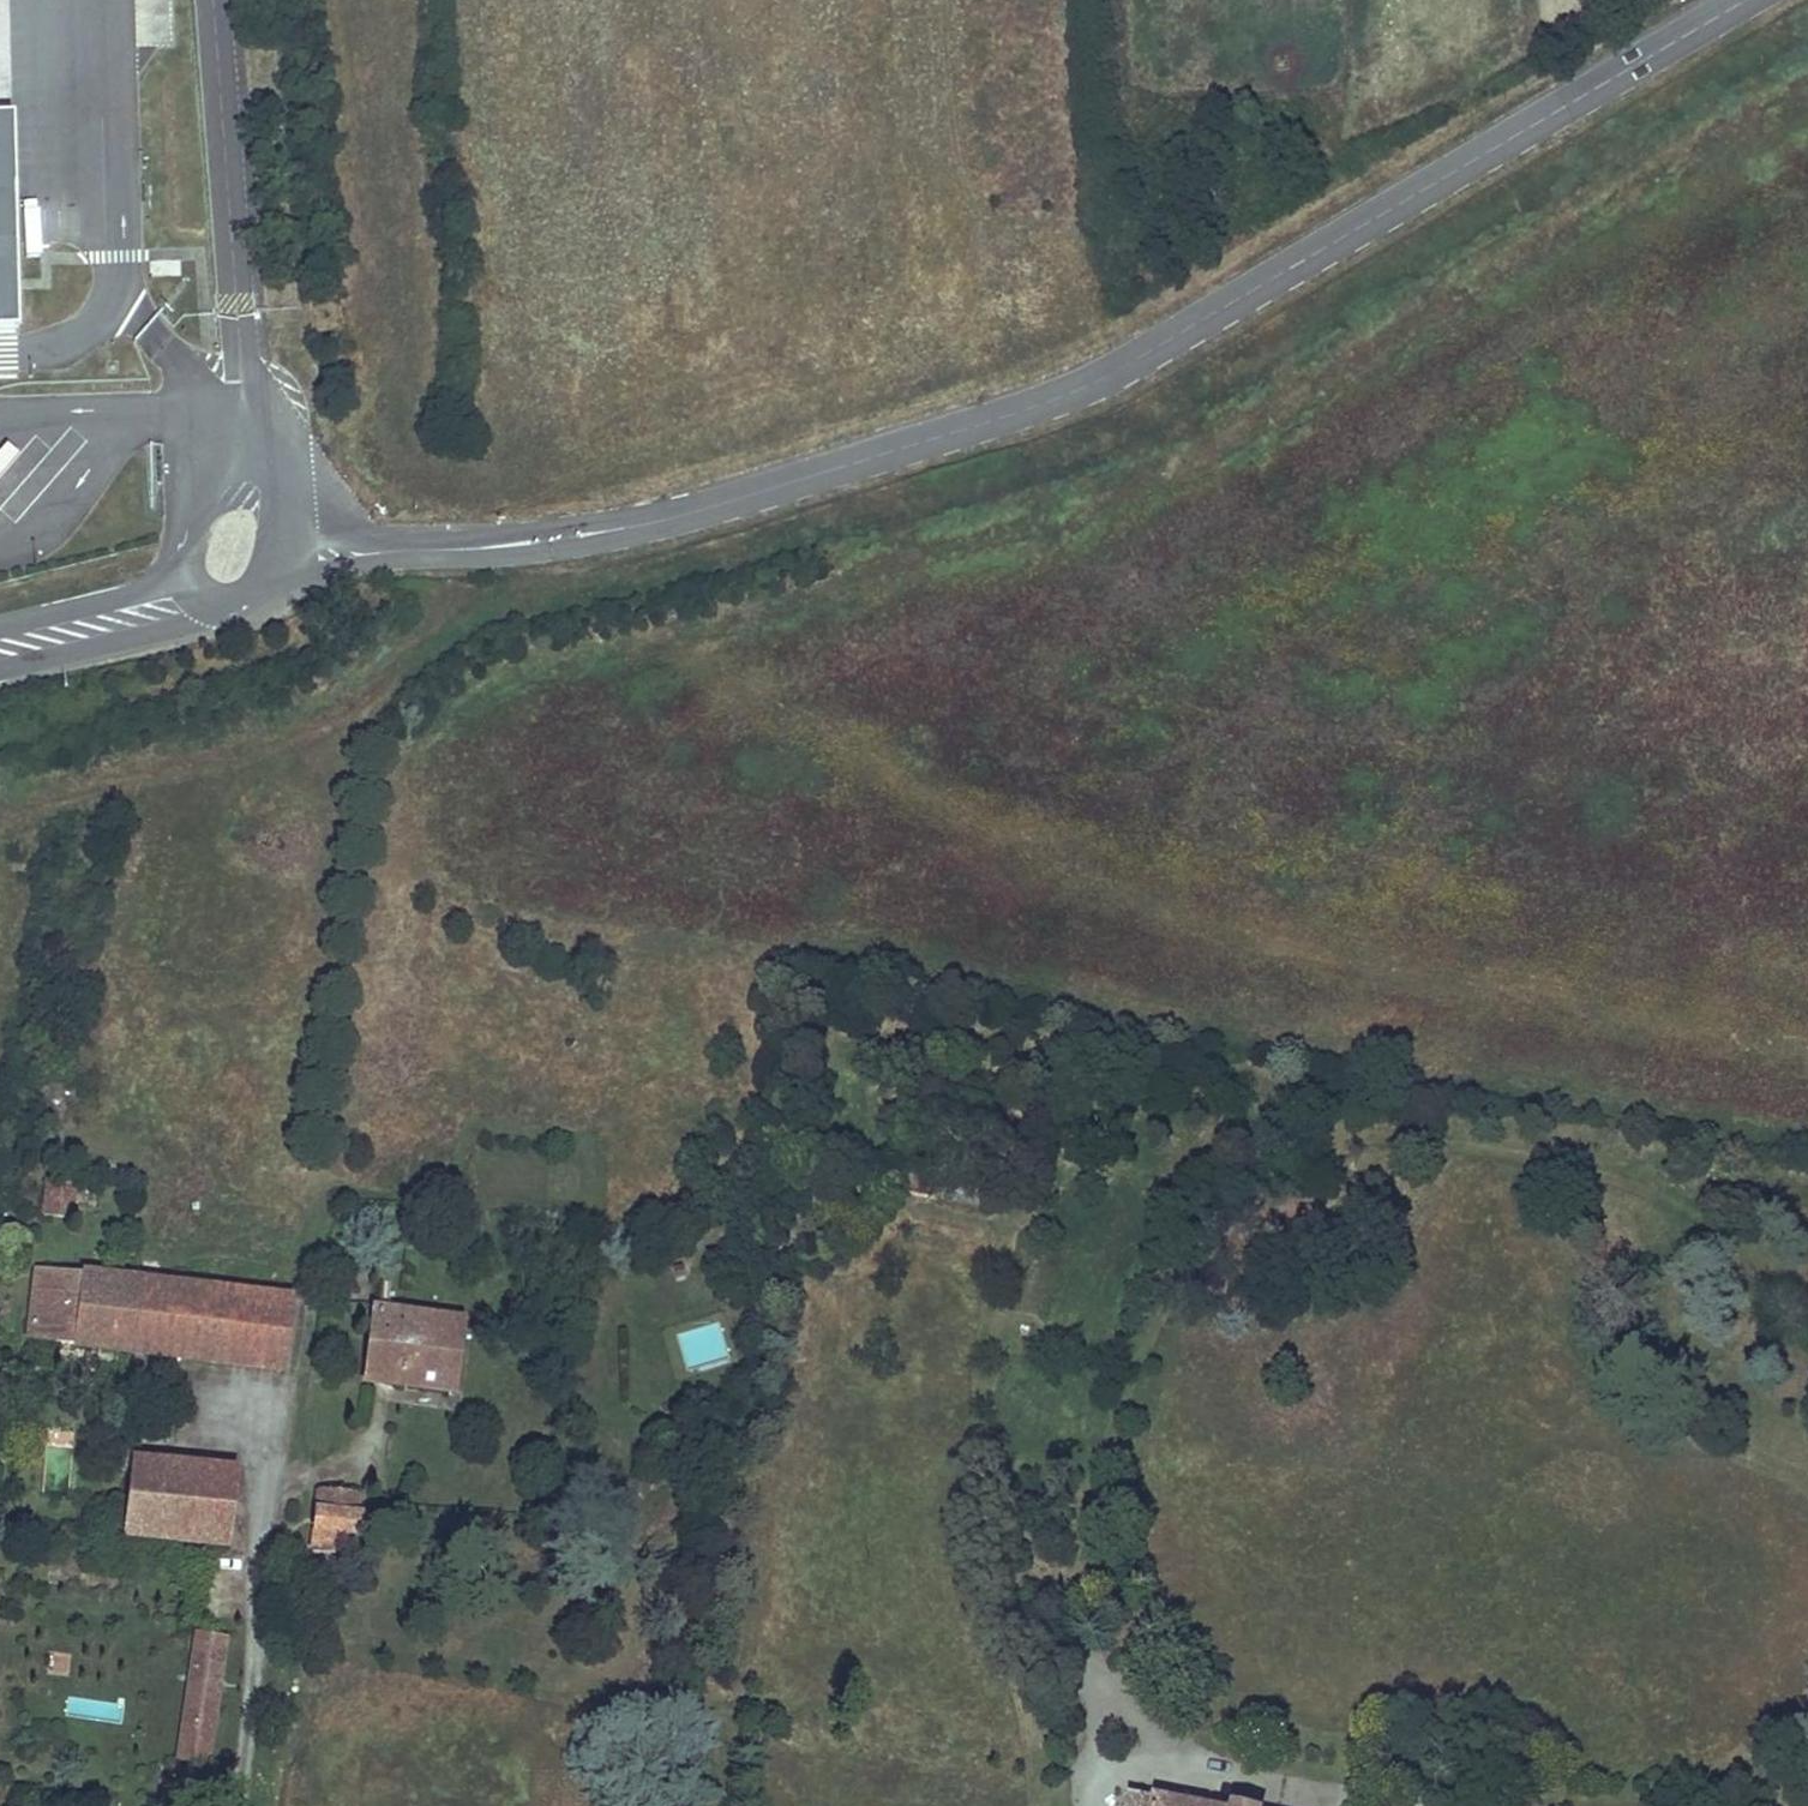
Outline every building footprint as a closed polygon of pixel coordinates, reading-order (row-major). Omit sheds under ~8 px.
[(7,109),(0,109),(0,184),(10,183),(7,109)] [(14,321),(12,235),(10,183),(0,184),(0,321),(14,321)] [(970,1187),(965,1186),(958,1185),(961,1171),(913,1162),(907,1194),(994,1210),(999,1182),(973,1178),(970,1187)] [(961,1171),(958,1185),(965,1186),(970,1187),(973,1178),(974,1173),(961,1171)] [(48,1174),(45,1195),(43,1215),(69,1219),(75,1177),(48,1174)] [(233,1288),(36,1269),(27,1339),(111,1347),(135,1349),(225,1358),(233,1288)] [(287,1295),(233,1288),(225,1358),(279,1364),(287,1295)] [(375,1330),(399,1333),(393,1383),(449,1389),(456,1320),(372,1310),(371,1316),(377,1317),(375,1330)] [(682,1332),(693,1369),(729,1358),(718,1322),(682,1332)] [(399,1333),(375,1330),(369,1379),(393,1383),(399,1333)] [(160,1540),(224,1547),(233,1469),(136,1457),(142,1420),(128,1418),(122,1456),(133,1457),(122,1537),(160,1540)] [(353,1534),(355,1535),(358,1535),(361,1512),(355,1512),(357,1494),(317,1489),(311,1549),(351,1554),(353,1534)] [(221,1573),(224,1547),(160,1540),(157,1566),(221,1573)] [(206,1764),(215,1700),(223,1636),(197,1633),(180,1760),(206,1764)] [(66,1714),(122,1724),(125,1705),(69,1695),(66,1714)] [(1129,1792),(1126,1805),(1200,1805),(1129,1792)]
